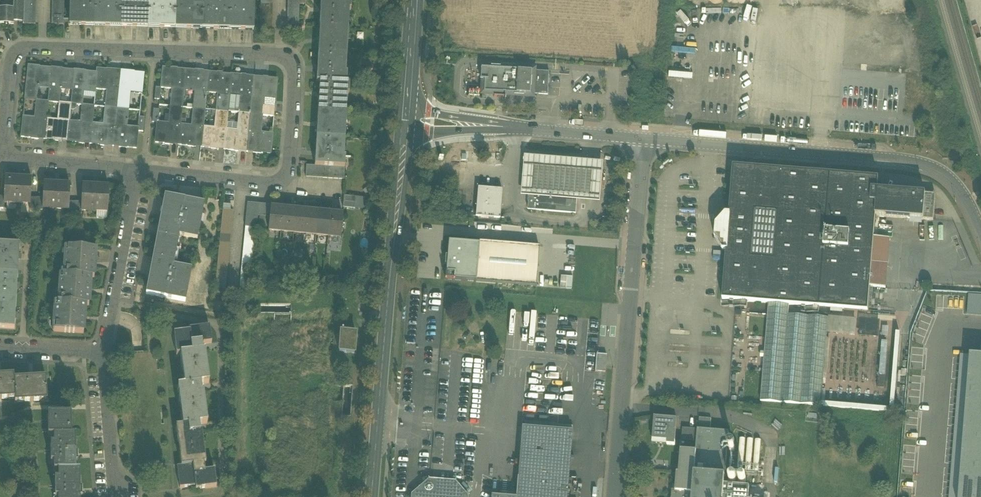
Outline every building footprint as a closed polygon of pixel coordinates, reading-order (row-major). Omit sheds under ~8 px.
[(0,9),(0,24),(14,25),(14,21),(24,22),(24,19),(24,14),(24,8),(24,3),(24,0),(13,0),(13,9),(0,9)] [(94,27),(95,0),(70,0),(69,24),(69,26),(94,27)] [(121,28),(122,0),(95,0),(94,27),(121,28)] [(148,29),(149,0),(122,0),(121,28),(148,29)] [(175,29),(176,0),(149,0),(148,29),(175,29)] [(202,30),(203,0),(176,0),(175,29),(202,30)] [(229,31),(230,0),(203,0),(202,30),(229,31)] [(230,0),(229,31),(254,31),(254,28),(255,1),(245,0),(238,0),(230,0)] [(318,27),(344,29),(346,10),(350,10),(351,0),(320,0),(318,27)] [(272,15),(272,4),(260,4),(260,14),(272,15)] [(299,32),(299,10),(288,10),(287,32),(299,32)] [(272,31),(272,15),(260,14),(260,31),(272,31)] [(318,27),(317,53),(343,55),(344,29),(318,27)] [(315,82),(319,82),(346,84),(347,72),(342,72),(343,55),(317,53),(315,82)] [(48,102),(58,103),(60,88),(72,89),(74,75),(74,70),(62,68),(59,68),(58,69),(51,69),(51,68),(39,67),(39,66),(29,65),(25,100),(37,101),(38,86),(49,87),(48,102)] [(499,93),(531,95),(533,72),(532,71),(532,70),(527,69),(527,71),(511,70),(511,69),(506,68),(506,70),(504,70),(504,68),(489,67),(489,69),(481,68),(480,80),(485,80),(484,94),(495,95),(499,95),(499,93)] [(172,107),(182,108),(184,91),(185,74),(176,73),(176,70),(163,68),(161,88),(174,90),(172,107)] [(97,74),(96,90),(109,91),(107,108),(117,109),(120,76),(112,75),(112,71),(108,71),(108,72),(97,71),(97,74)] [(194,109),(205,110),(207,93),(208,77),(199,76),(199,72),(186,71),(185,74),(184,91),(196,92),(194,109)] [(71,104),(83,105),(85,90),(95,92),(96,90),(97,74),(85,73),(86,72),(82,72),(82,76),(74,75),(72,89),(71,104)] [(120,76),(117,109),(127,110),(129,93),(142,95),(144,74),(135,73),(135,72),(130,72),(130,77),(120,76)] [(537,72),(533,72),(531,95),(536,95),(548,96),(549,87),(546,87),(546,84),(549,84),(549,73),(537,72)] [(208,77),(207,93),(219,95),(217,111),(228,112),(229,95),(231,76),(209,73),(208,77)] [(231,76),(229,95),(242,97),(240,114),(251,115),(254,81),(254,78),(231,76)] [(262,82),(254,81),(251,115),(261,116),(263,99),(275,100),(277,80),(263,78),(262,82)] [(485,80),(480,80),(479,96),(536,100),(536,95),(531,95),(499,93),(499,95),(495,95),(484,94),(485,80)] [(319,82),(317,111),(342,113),(343,92),(348,93),(349,84),(346,84),(319,82)] [(36,135),(45,136),(46,119),(48,102),(38,101),(36,118),(23,117),(21,137),(31,138),(31,139),(35,139),(36,135)] [(71,104),(61,103),(59,120),(46,119),(45,136),(44,139),(53,140),(53,141),(58,141),(58,137),(67,138),(69,121),(71,104)] [(94,106),(84,106),(82,122),(69,121),(67,138),(67,142),(77,143),(82,144),(82,140),(90,141),(92,123),(94,106)] [(170,141),(179,142),(180,125),(182,108),(172,107),(170,124),(157,123),(155,143),(165,144),(169,145),(170,141)] [(117,109),(107,108),(105,124),(92,123),(90,141),(90,144),(100,145),(100,146),(105,146),(105,143),(113,143),(117,109)] [(125,127),(127,110),(117,109),(113,143),(122,144),(122,148),(126,148),(136,149),(138,132),(138,129),(125,127)] [(194,109),(192,126),(180,125),(179,142),(178,145),(188,146),(188,147),(192,147),(193,143),(202,144),(203,127),(205,110),(194,109)] [(217,111),(215,128),(203,127),(202,144),(201,147),(211,148),(211,149),(215,150),(215,146),(224,147),(226,129),(228,112),(217,111)] [(317,111),(315,137),(340,139),(342,113),(317,111)] [(240,114),(238,131),(226,129),(224,147),(224,150),(235,151),(235,152),(238,152),(238,149),(247,150),(247,149),(251,115),(240,114)] [(261,116),(251,115),(247,149),(257,150),(256,154),(261,154),(261,153),(270,154),(272,134),(260,133),(261,116)] [(339,156),(340,139),(315,137),(314,166),(323,167),(328,167),(344,168),(345,157),(339,156)] [(525,157),(522,197),(529,198),(577,202),(600,203),(603,163),(525,157)] [(305,178),(322,179),(323,167),(314,166),(306,166),(305,178)] [(344,168),(328,167),(327,179),(344,180),(344,168)] [(723,301),(769,304),(789,306),(844,310),(847,304),(867,312),(868,312),(870,287),(872,264),(874,238),(876,216),(878,191),(879,179),(805,173),(733,167),(729,216),(726,215),(716,226),(715,239),(723,252),(727,252),(723,301)] [(29,204),(30,204),(31,198),(32,180),(5,178),(4,197),(4,203),(5,203),(29,204)] [(68,210),(69,210),(69,203),(70,185),(43,184),(42,199),(42,209),(43,209),(68,210)] [(82,211),(108,212),(109,188),(82,186),(81,203),(81,211),(82,211)] [(475,217),(500,219),(502,191),(478,189),(475,217)] [(935,195),(878,191),(876,216),(933,221),(935,195)] [(528,210),(576,214),(577,202),(578,198),(530,194),(529,198),(528,210)] [(159,226),(157,235),(178,239),(179,236),(197,240),(199,231),(197,230),(200,212),(202,212),(204,203),(165,196),(163,205),(165,205),(161,227),(159,226)] [(343,208),(355,209),(356,198),(344,196),(343,208)] [(269,231),(281,232),(283,209),(271,208),(270,218),(269,231)] [(281,232),(294,234),(296,210),(283,209),(281,232)] [(223,210),(219,252),(229,253),(233,211),(230,211),(223,210)] [(294,234),(316,236),(318,213),(296,210),(294,234)] [(316,236),(328,237),(330,214),(318,213),(316,236)] [(343,215),(330,214),(328,237),(340,238),(343,215)] [(598,227),(610,228),(611,219),(604,218),(599,221),(598,227)] [(250,291),(257,229),(245,228),(238,290),(250,291)] [(157,235),(153,259),(174,263),(178,239),(157,235)] [(890,239),(874,238),(872,264),(888,265),(890,239)] [(479,244),(448,242),(445,280),(475,282),(479,244)] [(479,242),(479,244),(475,282),(536,287),(539,247),(479,242)] [(18,274),(20,245),(0,244),(0,273),(18,274)] [(68,249),(66,277),(91,278),(94,278),(96,250),(68,249)] [(219,252),(217,267),(228,268),(229,253),(219,252)] [(173,266),(174,263),(153,259),(151,268),(153,268),(150,286),(148,286),(146,294),(185,302),(187,293),(185,292),(188,278),(190,278),(191,269),(173,266)] [(888,265),(872,264),(870,287),(886,289),(888,265)] [(226,289),(228,268),(217,267),(215,288),(226,289)] [(16,300),(18,274),(0,273),(0,299),(16,300)] [(63,276),(61,304),(86,305),(89,306),(91,278),(66,277),(63,276)] [(560,276),(559,287),(571,287),(572,276),(560,276)] [(16,300),(0,299),(0,328),(14,329),(16,300)] [(84,334),(86,305),(61,304),(58,304),(56,332),(84,334)] [(789,316),(789,306),(769,304),(761,402),(821,407),(821,404),(827,334),(828,319),(789,316)] [(829,317),(828,319),(827,334),(855,336),(856,320),(829,317)] [(201,485),(202,489),(217,487),(215,478),(212,479),(211,471),(204,472),(203,464),(206,464),(201,432),(199,432),(198,425),(208,424),(203,393),(201,393),(200,385),(209,384),(204,351),(202,352),(201,344),(206,344),(205,336),(210,335),(208,326),(193,328),(194,332),(188,332),(189,336),(182,337),(182,333),(172,335),(175,350),(178,350),(179,355),(181,363),(185,362),(187,376),(183,377),(184,386),(181,387),(182,395),(178,395),(179,404),(183,403),(185,418),(181,419),(183,427),(179,428),(180,436),(176,437),(178,445),(181,445),(183,459),(180,459),(181,468),(180,468),(181,473),(178,474),(180,488),(189,487),(188,484),(195,483),(196,486),(201,485)] [(339,353),(354,354),(356,334),(340,333),(339,353)] [(821,404),(821,407),(821,408),(894,414),(900,333),(896,333),(890,409),(821,404)] [(888,343),(882,342),(879,376),(885,377),(888,343)] [(596,355),(595,372),(605,373),(607,355),(596,355)] [(970,356),(958,496),(980,496),(980,356),(970,356)] [(15,399),(14,379),(14,375),(0,376),(0,400),(15,399)] [(46,377),(14,379),(15,399),(15,403),(47,401),(46,377)] [(80,472),(76,472),(75,436),(71,436),(71,415),(48,415),(48,437),(53,437),(53,445),(50,445),(50,464),(54,464),(54,472),(58,472),(58,480),(55,480),(55,496),(80,496),(80,472)] [(667,445),(675,445),(677,419),(654,417),(653,440),(667,441),(667,445)] [(699,418),(698,430),(710,431),(711,419),(699,418)] [(522,427),(517,488),(567,492),(572,432),(522,427)] [(682,440),(697,442),(697,430),(695,430),(695,429),(683,428),(682,440)] [(694,475),(692,496),(749,496),(750,488),(724,486),(729,432),(710,431),(698,430),(697,430),(697,442),(696,452),(694,475)] [(681,451),(679,473),(694,475),(696,452),(681,451)] [(694,475),(679,473),(677,473),(676,489),(675,491),(672,491),(672,496),(692,496),(694,475)] [(468,496),(455,482),(429,480),(414,492),(414,496),(468,496)] [(567,492),(517,488),(516,496),(567,496),(567,492)]
